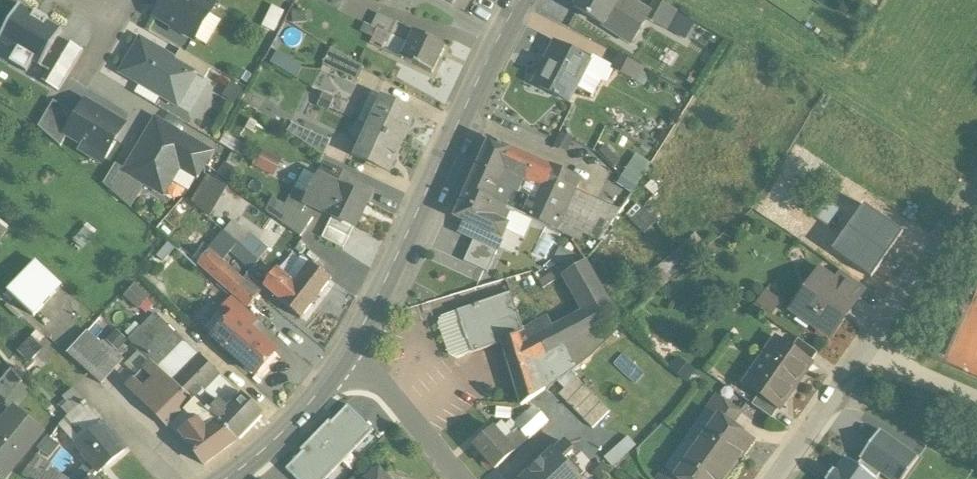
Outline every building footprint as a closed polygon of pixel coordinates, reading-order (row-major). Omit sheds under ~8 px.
[(155,16),(172,26),(173,30),(180,34),(184,33),(194,39),(209,13),(186,0),(164,0),(155,16)] [(214,0),(186,0),(209,13),(216,1),(214,0)] [(574,6),(617,35),(626,22),(638,30),(646,18),(649,13),(629,0),(578,0),(574,6)] [(657,0),(656,0),(649,13),(646,18),(666,29),(667,27),(676,11),(657,0)] [(41,67),(58,38),(61,32),(47,24),(48,21),(35,14),(34,16),(18,7),(0,39),(0,43),(16,52),(10,62),(26,72),(32,62),(41,67)] [(685,16),(676,11),(667,27),(676,32),(685,16)] [(397,23),(378,15),(371,29),(375,31),(376,29),(391,36),(397,23)] [(446,45),(397,23),(391,36),(384,50),(433,72),(446,45)] [(391,36),(376,29),(375,31),(369,43),(384,50),(391,36)] [(82,52),(58,38),(41,67),(40,69),(48,73),(42,83),(58,92),(82,52)] [(174,60),(140,40),(121,72),(162,97),(186,89),(195,74),(195,73),(174,60)] [(590,61),(555,42),(547,56),(552,60),(539,85),(568,101),(590,61)] [(3,61),(8,50),(0,47),(0,60),(3,61)] [(342,55),(331,48),(324,65),(335,70),(342,55)] [(211,68),(180,50),(174,60),(195,73),(195,74),(204,79),(211,68)] [(365,68),(342,55),(335,70),(359,80),(365,68)] [(642,67),(619,55),(612,68),(635,80),(642,67)] [(311,80),(287,67),(279,83),(303,95),(311,80)] [(416,112),(381,97),(368,127),(402,143),(416,112)] [(77,115),(53,101),(38,127),(60,147),(67,136),(66,135),(77,115)] [(124,125),(85,102),(77,115),(66,135),(67,136),(104,157),(124,125)] [(210,153),(155,120),(126,171),(146,183),(145,184),(163,195),(179,167),(196,177),(210,153)] [(402,143),(368,127),(355,157),(389,172),(402,143)] [(330,140),(307,130),(302,142),(323,156),(330,140)] [(577,179),(489,139),(466,190),(502,208),(525,218),(534,198),(563,211),(572,190),(577,179)] [(274,174),(280,155),(258,147),(251,167),(274,174)] [(637,183),(647,161),(632,154),(623,177),(637,183)] [(126,171),(115,165),(103,185),(130,208),(145,184),(146,183),(126,171)] [(350,178),(327,166),(324,172),(321,178),(339,187),(344,189),(350,178)] [(237,175),(225,167),(216,181),(228,189),(237,175)] [(339,187),(321,178),(324,172),(322,171),(305,204),(325,214),(326,214),(339,187)] [(223,189),(205,179),(192,203),(210,213),(223,189)] [(344,189),(339,187),(326,214),(356,228),(369,202),(344,189)] [(502,208),(466,190),(453,218),(464,222),(460,232),(474,239),(497,250),(509,225),(497,219),(502,208)] [(595,200),(572,190),(563,211),(554,231),(577,242),(582,229),(595,200)] [(563,211),(534,198),(525,218),(554,231),(563,211)] [(313,219),(272,199),(266,212),(281,224),(300,237),(313,219)] [(619,212),(595,200),(582,229),(599,241),(619,212)] [(887,255),(903,232),(862,205),(846,228),(887,255)] [(655,222),(642,208),(631,220),(645,234),(655,222)] [(223,232),(202,214),(196,220),(205,227),(184,253),(196,263),(203,255),(199,251),(209,240),(213,243),(216,240),(223,232)] [(246,233),(231,221),(223,232),(237,243),(246,233)] [(300,237),(281,224),(272,237),(290,250),(300,237)] [(93,236),(83,227),(71,241),(81,250),(93,236)] [(872,279),(887,255),(846,228),(831,252),(872,279)] [(237,243),(223,232),(216,240),(230,252),(237,243)] [(257,243),(246,233),(237,243),(249,253),(257,243)] [(706,249),(695,235),(675,253),(686,265),(706,249)] [(310,263),(294,285),(276,270),(290,250),(272,237),(256,259),(259,261),(258,262),(272,274),(263,287),(279,300),(279,301),(299,319),(330,280),(310,263)] [(497,250),(474,239),(463,262),(487,272),(497,250)] [(242,280),(222,261),(230,252),(216,240),(213,243),(209,240),(199,251),(203,255),(196,263),(247,307),(259,295),(258,294),(242,280)] [(686,265),(675,253),(648,276),(659,289),(686,265)] [(586,261),(562,275),(577,301),(601,288),(594,275),(586,261)] [(33,262),(6,292),(34,317),(60,287),(33,262)] [(258,262),(247,274),(261,291),(263,287),(272,274),(258,262)] [(836,284),(820,272),(806,292),(811,295),(801,309),(815,319),(811,324),(830,338),(853,306),(836,295),(841,288),(835,284),(836,284)] [(261,291),(247,274),(242,280),(258,294),(261,291)] [(865,289),(843,274),(836,284),(835,284),(841,288),(836,295),(853,306),(865,289)] [(144,292),(135,284),(123,298),(132,306),(144,292)] [(533,379),(516,388),(521,406),(538,395),(590,356),(609,339),(600,330),(597,334),(591,324),(614,309),(601,288),(577,301),(583,312),(548,332),(536,338),(545,354),(561,346),(565,354),(533,379)] [(457,312),(472,354),(502,344),(501,341),(521,330),(509,294),(457,312)] [(257,320),(232,298),(217,314),(227,323),(233,316),(249,330),(257,320)] [(431,303),(411,308),(413,318),(434,314),(431,303)] [(472,354),(457,312),(441,318),(437,326),(448,356),(457,359),(472,354)] [(217,314),(205,328),(215,336),(227,323),(217,314)] [(249,330),(233,316),(227,323),(215,336),(213,338),(225,348),(227,350),(256,375),(258,372),(272,356),(275,353),(249,330)] [(100,318),(88,330),(100,342),(112,330),(100,318)] [(521,330),(501,341),(502,344),(512,374),(516,388),(533,379),(528,367),(533,365),(531,361),(545,354),(536,338),(548,332),(541,320),(521,330)] [(86,333),(67,354),(81,367),(94,354),(101,347),(86,333)] [(816,353),(797,340),(791,349),(810,363),(816,353)] [(42,352),(28,341),(15,356),(29,368),(42,352)] [(219,375),(181,343),(158,368),(172,382),(193,401),(202,392),(219,375)] [(791,349),(784,344),(776,355),(769,350),(760,362),(794,387),(811,364),(810,363),(791,349)] [(120,364),(101,347),(94,354),(111,369),(101,380),(104,382),(120,364)] [(94,354),(81,367),(101,385),(104,382),(101,380),(111,369),(94,354)] [(272,356),(258,372),(261,374),(275,358),(272,356)] [(794,387),(760,362),(751,374),(759,380),(752,390),(759,395),(778,409),(794,387)] [(172,382),(158,368),(134,392),(149,406),(166,389),(172,382)] [(0,382),(0,398),(5,402),(22,382),(11,369),(0,382)] [(576,379),(559,396),(567,404),(585,387),(576,379)] [(193,401),(172,382),(166,389),(175,398),(175,399),(185,409),(193,401)] [(585,387),(567,404),(576,413),(593,396),(585,387)] [(175,398),(166,389),(149,406),(169,426),(185,410),(185,409),(175,399),(175,398)] [(85,403),(73,390),(63,398),(68,404),(62,409),(69,416),(85,403)] [(242,394),(226,408),(218,402),(215,404),(202,392),(194,400),(216,421),(236,441),(262,414),(242,394)] [(778,409),(759,395),(752,406),(771,419),(778,409)] [(593,396),(576,413),(584,422),(601,405),(593,396)] [(741,413),(718,397),(707,412),(718,420),(720,418),(732,426),(741,413)] [(216,421),(194,400),(193,401),(185,409),(185,410),(197,421),(199,420),(205,429),(216,421)] [(103,425),(85,403),(69,416),(65,419),(64,419),(59,426),(77,446),(103,425)] [(548,422),(534,405),(527,412),(535,420),(531,424),(538,431),(548,422)] [(601,405),(584,422),(593,430),(610,413),(601,405)] [(313,435),(343,464),(373,432),(346,406),(330,422),(328,420),(313,435)] [(0,428),(0,478),(2,478),(4,478),(41,434),(14,411),(0,428)] [(493,427),(474,445),(495,468),(529,438),(538,431),(531,424),(535,420),(527,412),(509,428),(513,433),(505,440),(493,427)] [(732,426),(720,418),(718,420),(698,449),(732,472),(750,445),(741,439),(744,435),(732,426)] [(216,421),(205,429),(199,420),(197,421),(180,433),(204,466),(236,441),(216,421)] [(103,425),(77,446),(90,462),(99,472),(124,450),(103,425)] [(856,467),(873,478),(878,478),(881,475),(887,478),(904,478),(918,460),(879,432),(859,460),(861,461),(856,467)] [(615,462),(638,443),(630,433),(607,453),(615,462)] [(343,464),(313,435),(298,450),(301,452),(284,469),(294,478),(328,478),(343,464)] [(698,449),(678,478),(677,478),(727,478),(732,472),(698,449)] [(525,478),(578,478),(554,453),(525,478)] [(37,456),(22,477),(25,478),(59,478),(62,475),(37,456)] [(856,467),(845,459),(835,473),(833,471),(827,478),(873,478),(856,467)] [(70,478),(92,478),(91,478),(99,472),(90,462),(70,478)] [(379,469),(366,478),(387,478),(379,469)] [(666,470),(660,478),(677,478),(678,478),(666,470)]
